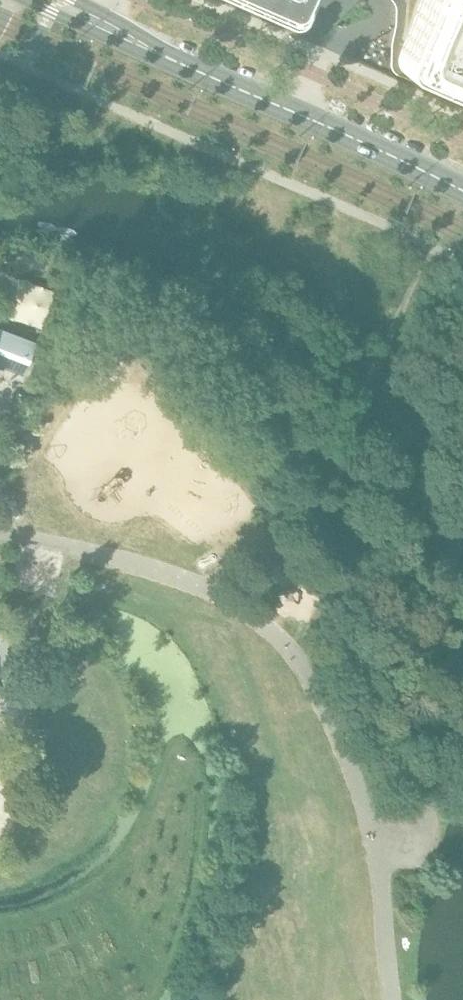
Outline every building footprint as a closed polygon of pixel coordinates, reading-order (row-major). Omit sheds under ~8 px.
[(276,15),(403,71),(461,97),(462,98),(462,0),(241,0),(276,15)] [(22,374),(34,342),(0,329),(0,365),(22,374)]
